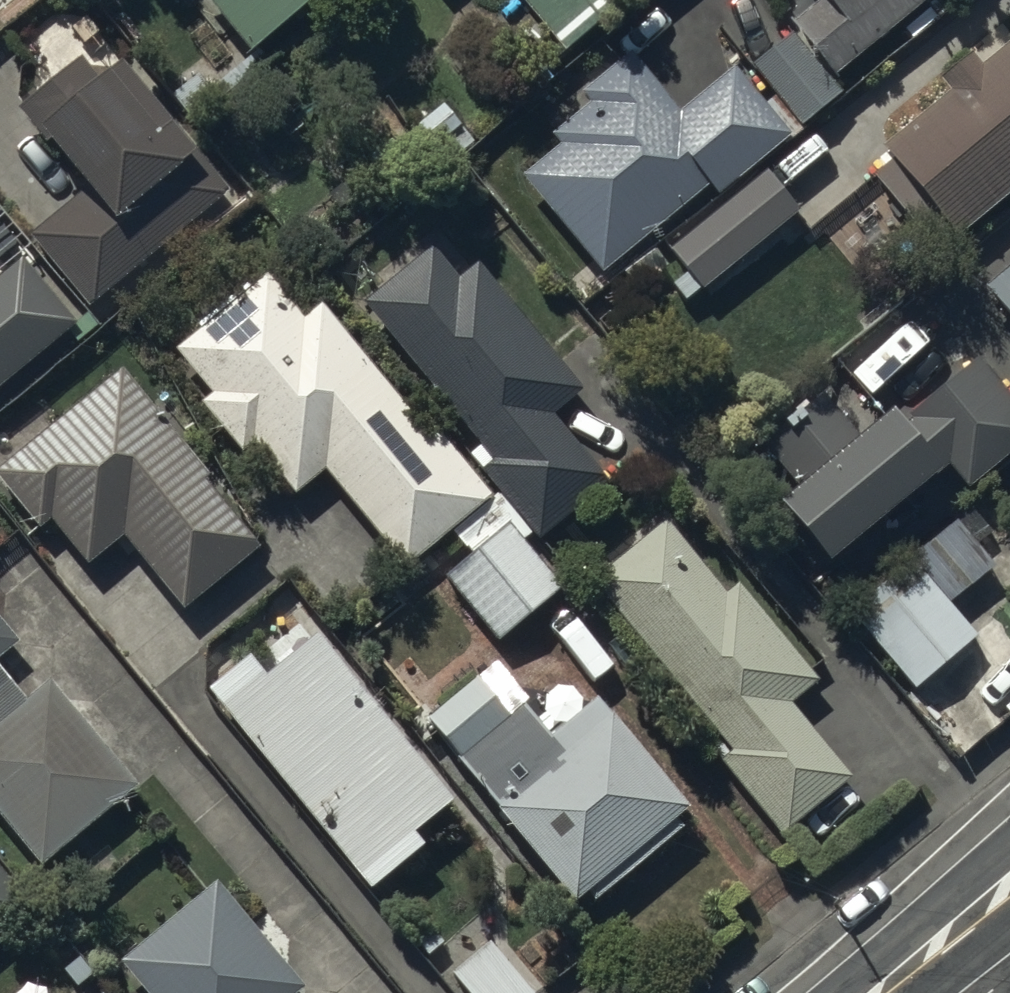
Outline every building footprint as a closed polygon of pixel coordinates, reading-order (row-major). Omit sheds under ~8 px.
[(247,44),(302,0),(211,0),(247,44)] [(559,37),(601,0),(526,0),(559,37)] [(752,62),(798,118),(841,83),(831,70),(916,0),(814,0),(792,18),(797,24),(752,62)] [(871,171),(924,232),(943,215),(957,231),(1009,186),(1009,35),(981,60),(969,46),(939,72),(947,83),(879,141),(891,154),(871,171)] [(559,138),(520,170),(602,267),(708,178),(718,190),(787,132),(791,136),(800,128),(772,94),(765,101),(735,64),(680,110),(629,49),(581,89),(588,96),(550,128),(559,138)] [(29,231),(88,303),(227,187),(118,57),(110,63),(105,58),(94,67),(81,51),(17,104),(39,130),(43,126),(89,181),(29,231)] [(797,205),(765,165),(669,242),(702,282),(797,205)] [(430,244),(364,297),(480,438),(465,450),(534,534),(604,477),(548,410),(579,385),(475,258),(456,275),(430,244)] [(73,317),(23,254),(0,272),(0,374),(73,317)] [(985,279),(1009,310),(1009,260),(985,279)] [(198,325),(176,344),(211,386),(199,397),(240,445),(249,438),(292,489),(321,465),(404,564),(491,491),(433,422),(428,427),(320,299),(303,314),(266,270),(249,284),(244,278),(194,321),(198,325)] [(775,489),(826,550),(928,464),(935,472),(949,460),(967,482),(1009,446),(1009,395),(976,354),(903,415),(890,400),(857,428),(824,389),(802,407),(795,398),(778,412),(781,416),(759,434),(793,475),(775,489)] [(0,460),(0,473),(41,524),(50,516),(86,560),(123,529),(183,603),(259,542),(203,472),(206,470),(120,363),(0,460)] [(526,530),(494,493),(450,531),(465,549),(440,571),(497,636),(560,581),(520,535),(526,530)] [(663,514),(589,575),(730,747),(718,756),(780,831),(852,772),(789,696),(815,674),(737,579),(725,589),(663,514)] [(841,600),(913,684),(972,633),(946,602),(992,562),(955,518),(901,564),(892,553),(841,600)] [(15,636),(0,617),(0,648),(15,636)] [(248,649),(206,684),(369,882),(422,838),(413,827),(453,794),(316,628),(265,670),(248,649)] [(492,660),(425,714),(572,896),(586,884),(594,894),(682,823),(673,812),(687,801),(597,690),(548,729),(492,660)] [(37,862),(135,784),(50,677),(25,696),(0,665),(0,815),(37,862)] [(34,903),(0,861),(0,930),(34,903)] [(118,956),(149,992),(289,992),(301,983),(214,877),(118,956)] [(450,971),(469,992),(537,992),(488,937),(450,971)]
